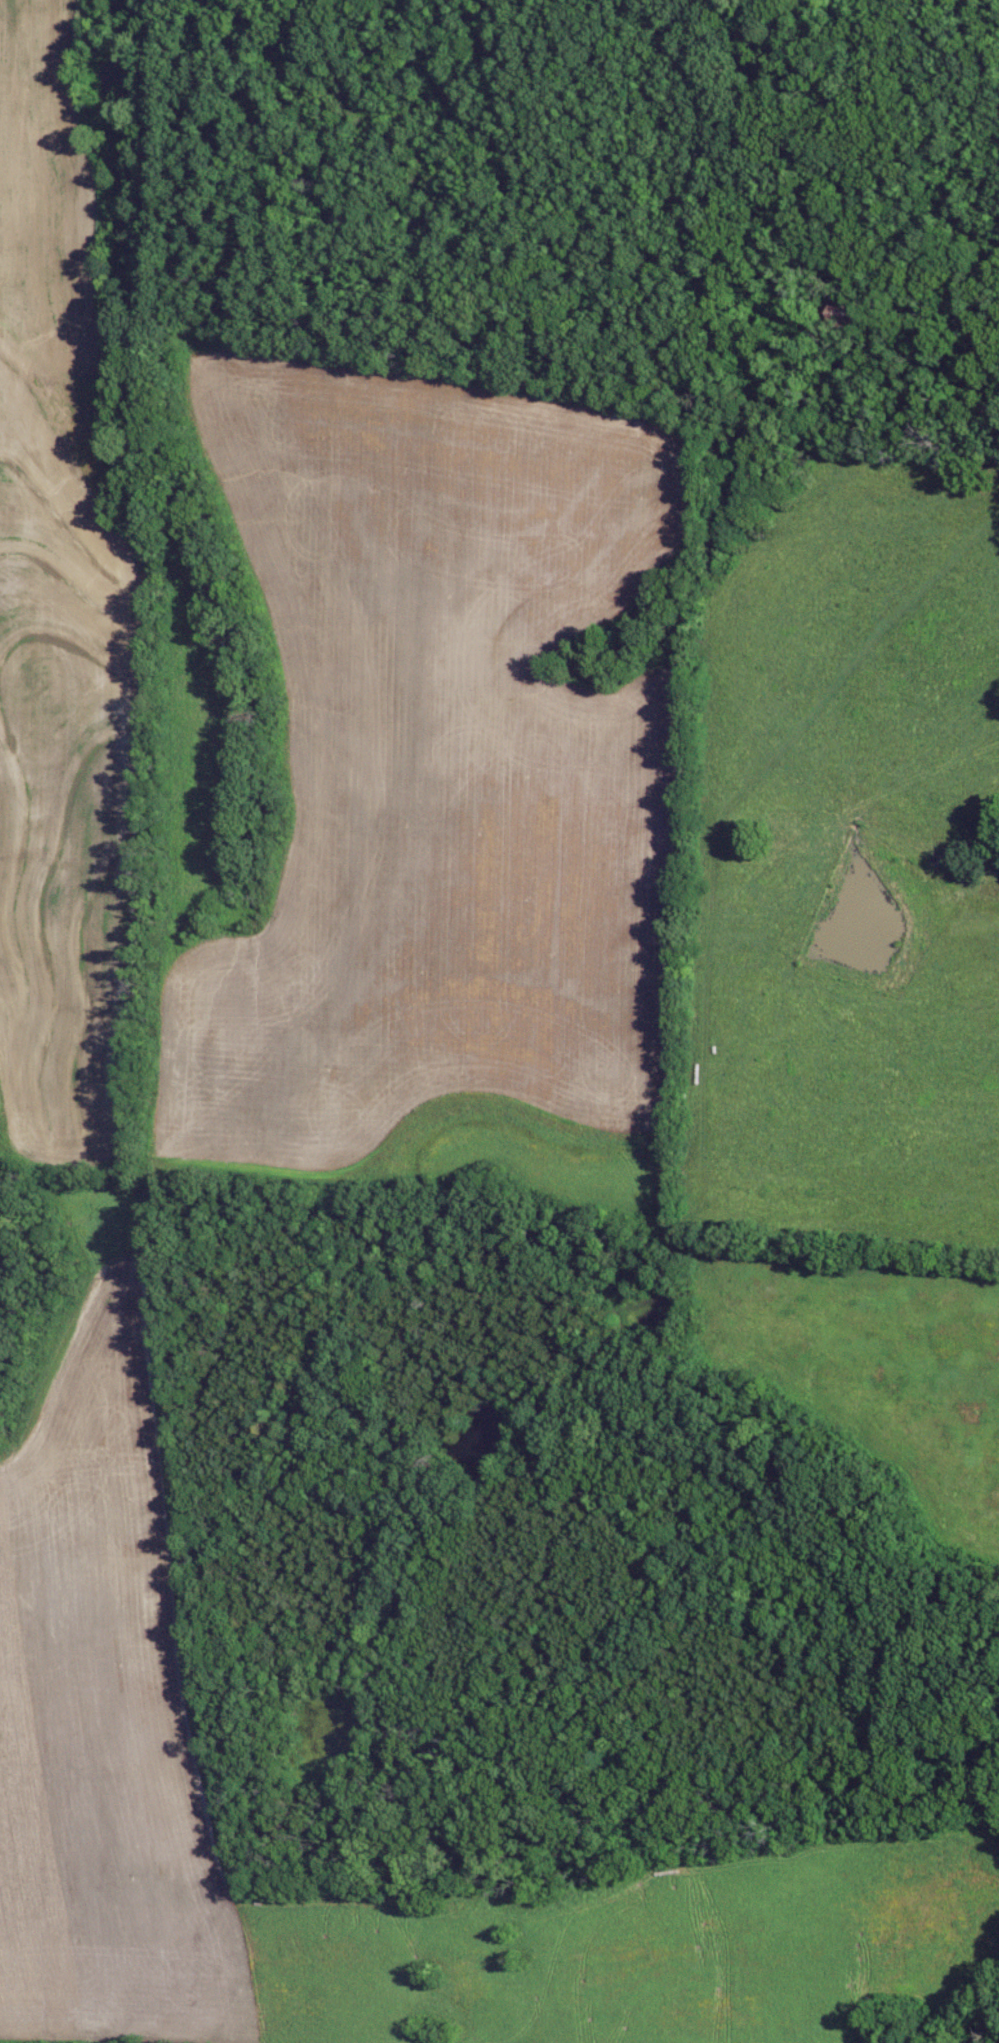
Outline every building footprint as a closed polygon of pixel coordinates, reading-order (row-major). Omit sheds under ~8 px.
[(833,299),(833,316),(859,316),(859,299),(833,299)]
